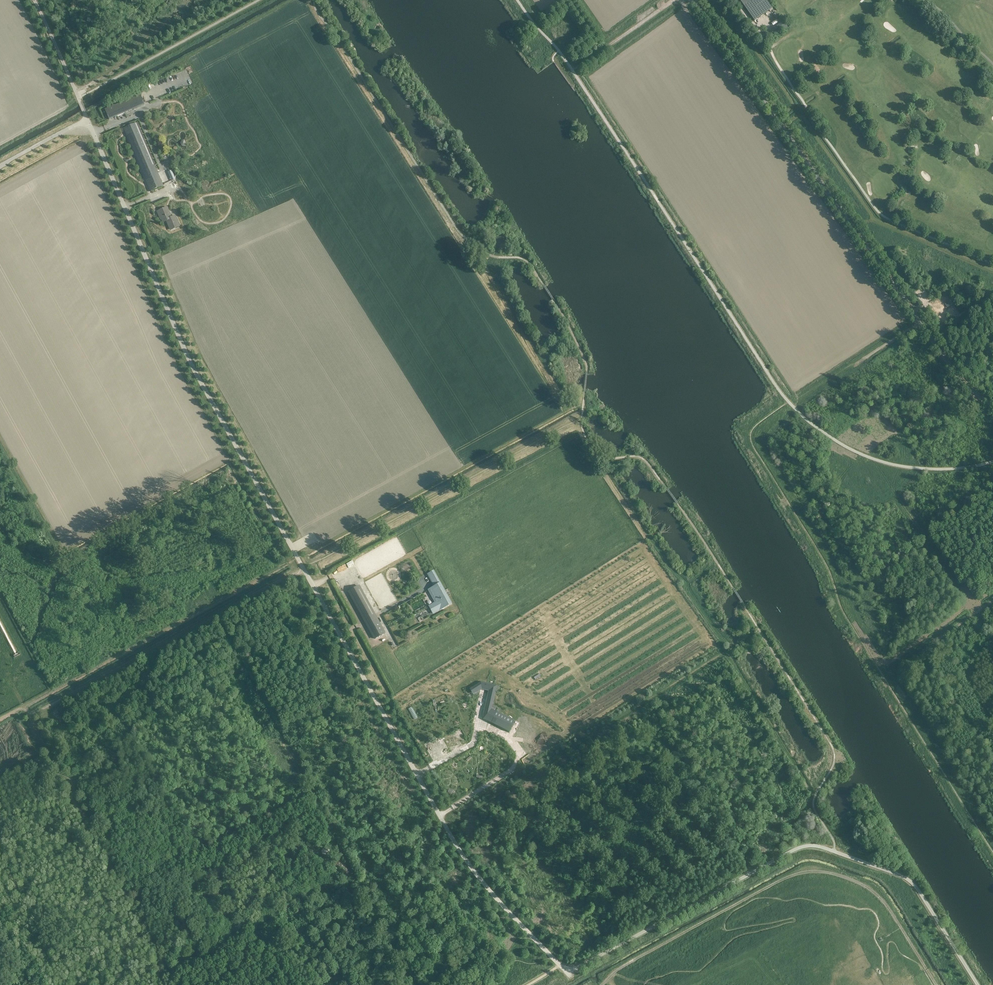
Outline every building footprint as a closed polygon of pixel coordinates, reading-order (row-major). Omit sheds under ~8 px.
[(766,0),(740,0),(754,21),(769,11),(770,10),(772,8),(766,0)] [(120,103),(105,109),(110,119),(125,113),(145,105),(140,94),(120,103)] [(163,186),(137,123),(124,129),(150,191),(163,186)] [(159,211),(157,212),(159,212),(161,217),(160,218),(161,219),(162,219),(163,222),(167,220),(171,229),(179,226),(175,217),(171,218),(167,208),(159,211)] [(451,604),(440,584),(433,572),(428,574),(435,587),(432,588),(439,601),(429,606),(433,613),(451,604)] [(359,586),(349,591),(364,620),(374,614),(359,586)] [(377,619),(367,625),(379,646),(388,641),(377,619)] [(488,707),(489,707),(494,708),(498,692),(481,688),(473,693),(476,698),(482,695),(491,697),(488,707)] [(508,741),(516,731),(506,723),(492,716),(493,713),(488,712),(487,712),(484,726),(493,728),(493,730),(499,733),(508,741)] [(323,849),(321,852),(322,855),(325,857),(327,856),(330,854),(330,851),(327,848),(323,849)]
